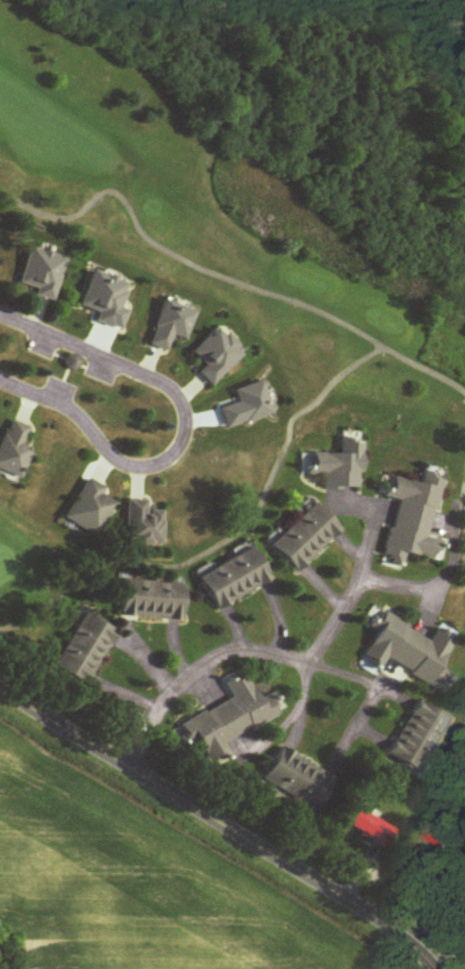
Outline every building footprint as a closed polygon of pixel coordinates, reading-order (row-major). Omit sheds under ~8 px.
[(53,302),(64,259),(28,250),(18,286),(36,290),(34,297),(53,302)] [(184,341),(195,313),(164,301),(147,347),(165,354),(172,337),(184,341)] [(196,375),(210,388),(244,354),(217,327),(190,354),(204,367),(196,375)] [(21,449),(28,430),(8,422),(0,443),(0,472),(20,480),(30,453),(21,449)] [(323,489),(361,489),(361,438),(340,438),(340,454),(309,454),(309,475),(323,475),(323,489)] [(398,501),(382,562),(401,567),(405,553),(436,562),(441,542),(427,538),(443,477),(424,472),(421,485),(390,476),(384,497),(398,501)] [(113,503),(100,497),(103,489),(84,479),(64,520),(97,537),(113,503)] [(126,545),(163,545),(163,511),(147,511),(147,501),(126,501),(126,545)] [(271,545),(297,572),(341,530),(315,503),(271,545)] [(215,608),(271,582),(254,548),(199,575),(215,608)] [(182,620),(184,582),(123,578),(120,617),(182,620)] [(430,640),(380,612),(370,629),(376,632),(361,661),(379,671),(385,660),(438,690),(447,674),(439,669),(454,641),(436,630),(430,640)] [(114,629),(81,613),(54,669),(88,685),(114,629)] [(230,699),(178,725),(187,744),(197,740),(208,763),(228,754),(223,742),(279,714),(270,695),(257,701),(243,673),(222,682),(230,699)] [(388,757),(423,774),(451,718),(416,700),(388,757)] [(279,748),(262,783),(317,810),(334,776),(279,748)] [(350,826),(384,849),(395,832),(380,822),(387,812),(377,806),(369,817),(361,811),(350,826)] [(446,851),(459,833),(438,819),(426,837),(446,851)]
